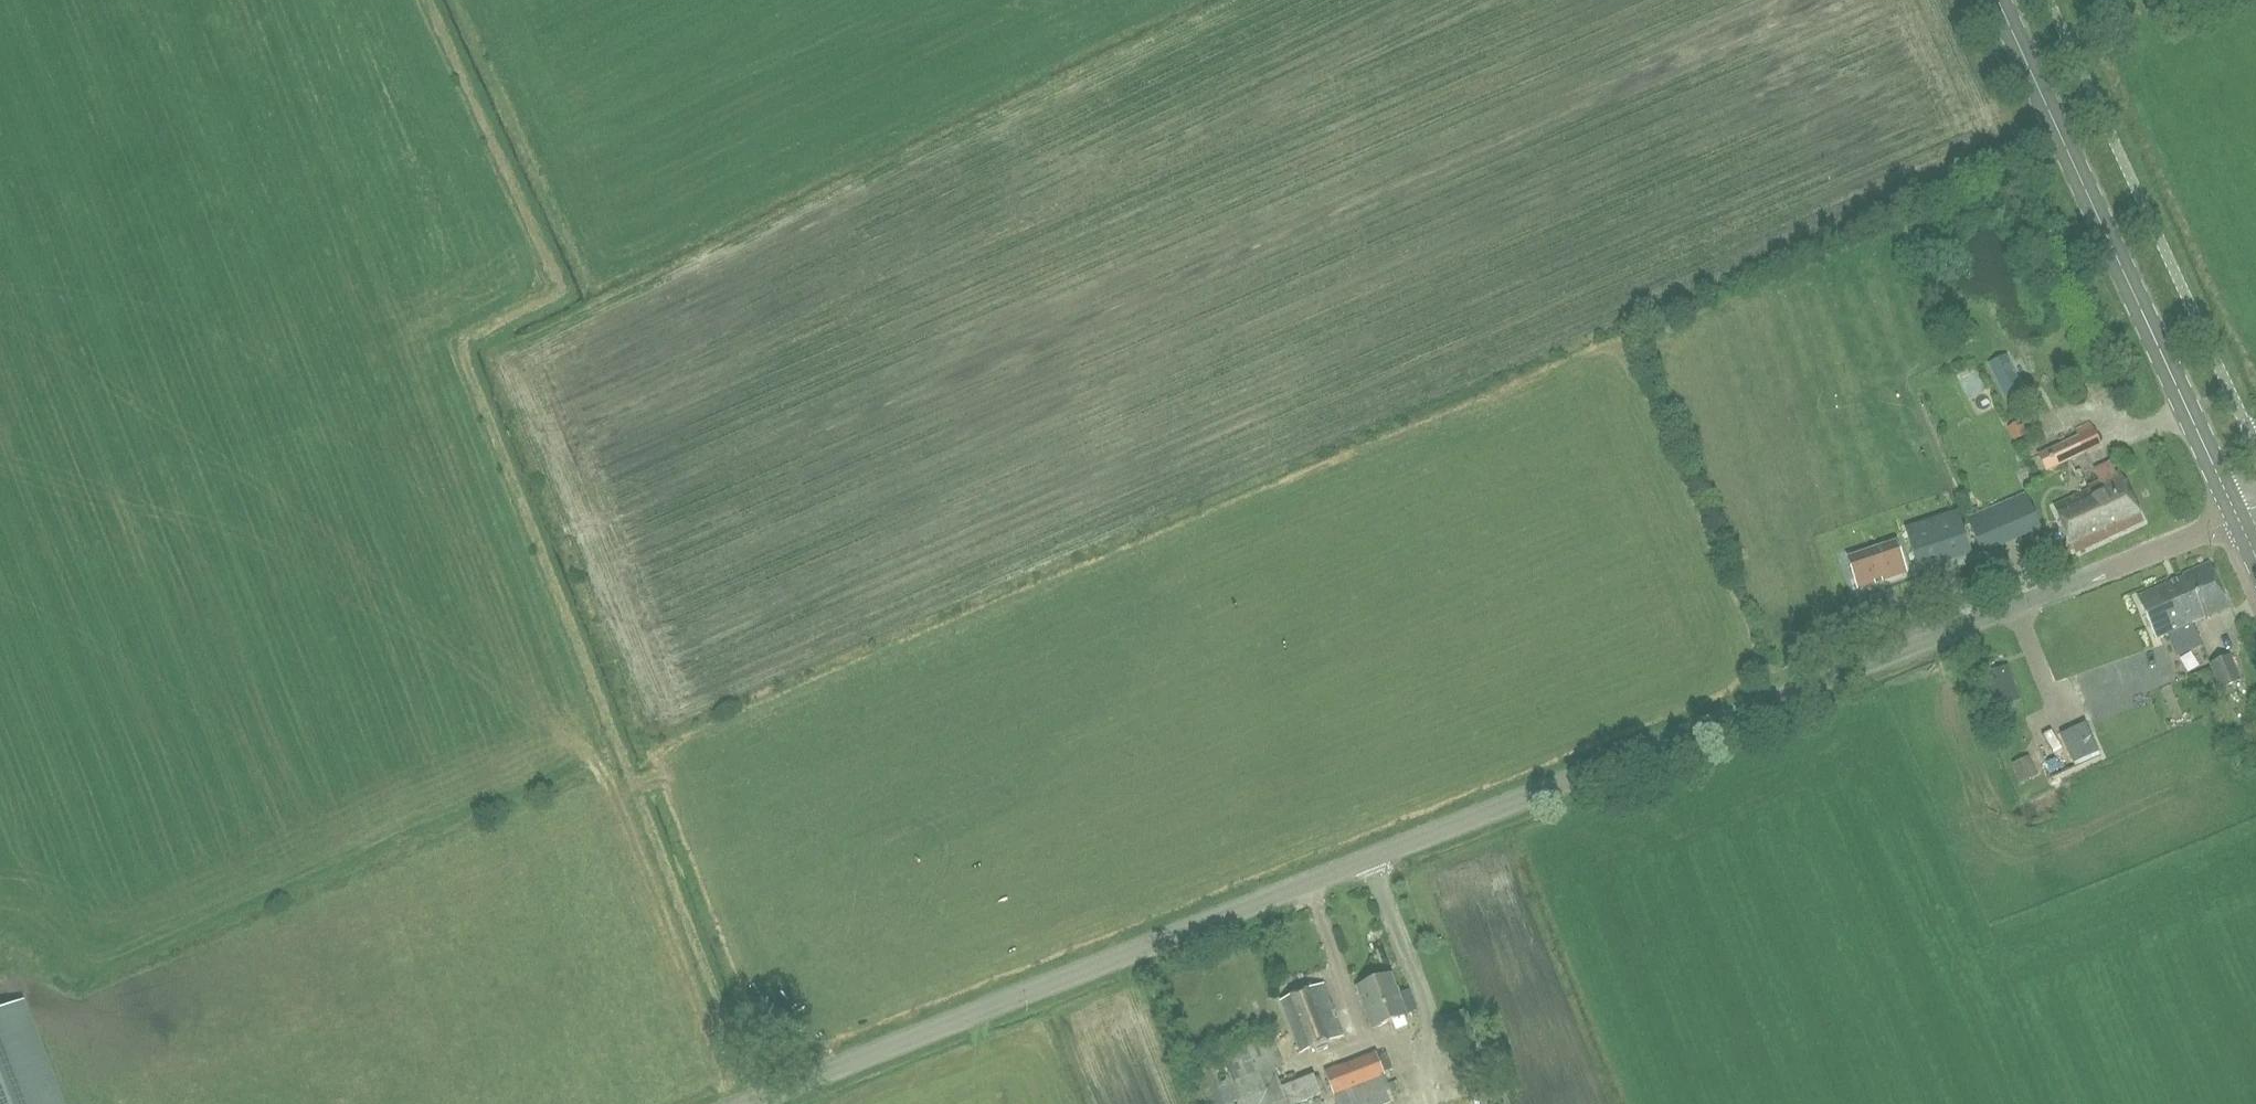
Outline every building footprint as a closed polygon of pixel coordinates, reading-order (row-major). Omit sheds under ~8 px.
[(2006,357),(1990,365),(2005,396),(2021,388),(2006,357)] [(2046,471),(2086,452),(2100,446),(2090,423),(2075,430),(2078,436),(2039,455),(2046,471)] [(2075,552),(2142,521),(2120,473),(2088,488),(2090,491),(2055,507),(2075,552)] [(1966,518),(1981,553),(2040,528),(2025,493),(1966,518)] [(1958,510),(1906,528),(1920,571),(1972,553),(1958,510)] [(1880,575),(1881,578),(1905,570),(1897,545),(1848,561),(1857,586),(1874,580),(1873,577),(1880,575)] [(2190,618),(2193,624),(2230,607),(2209,563),(2183,574),(2191,592),(2186,595),(2187,597),(2185,598),(2195,616),(2190,618)] [(2195,616),(2185,598),(2187,597),(2186,595),(2191,592),(2183,574),(2182,575),(2183,577),(2138,598),(2157,640),(2193,624),(2190,618),(2195,616)] [(2221,687),(2240,678),(2230,654),(2210,663),(2221,687)] [(2020,699),(2008,667),(1983,676),(1995,708),(2020,699)] [(2061,734),(2075,767),(2100,756),(2085,723),(2061,734)] [(1372,1029),(1407,1016),(1391,975),(1356,989),(1372,1029)] [(1300,1054),(1343,1038),(1323,985),(1280,1001),(1300,1054)] [(22,1002),(0,1010),(0,1103),(60,1103),(22,1002)] [(1274,1068),(1283,1065),(1271,1033),(1190,1062),(1204,1103),(1308,1103),(1307,1101),(1321,1095),(1312,1071),(1281,1084),(1274,1068)] [(1394,1102),(1375,1051),(1324,1070),(1337,1103),(1389,1103),(1394,1102)]
